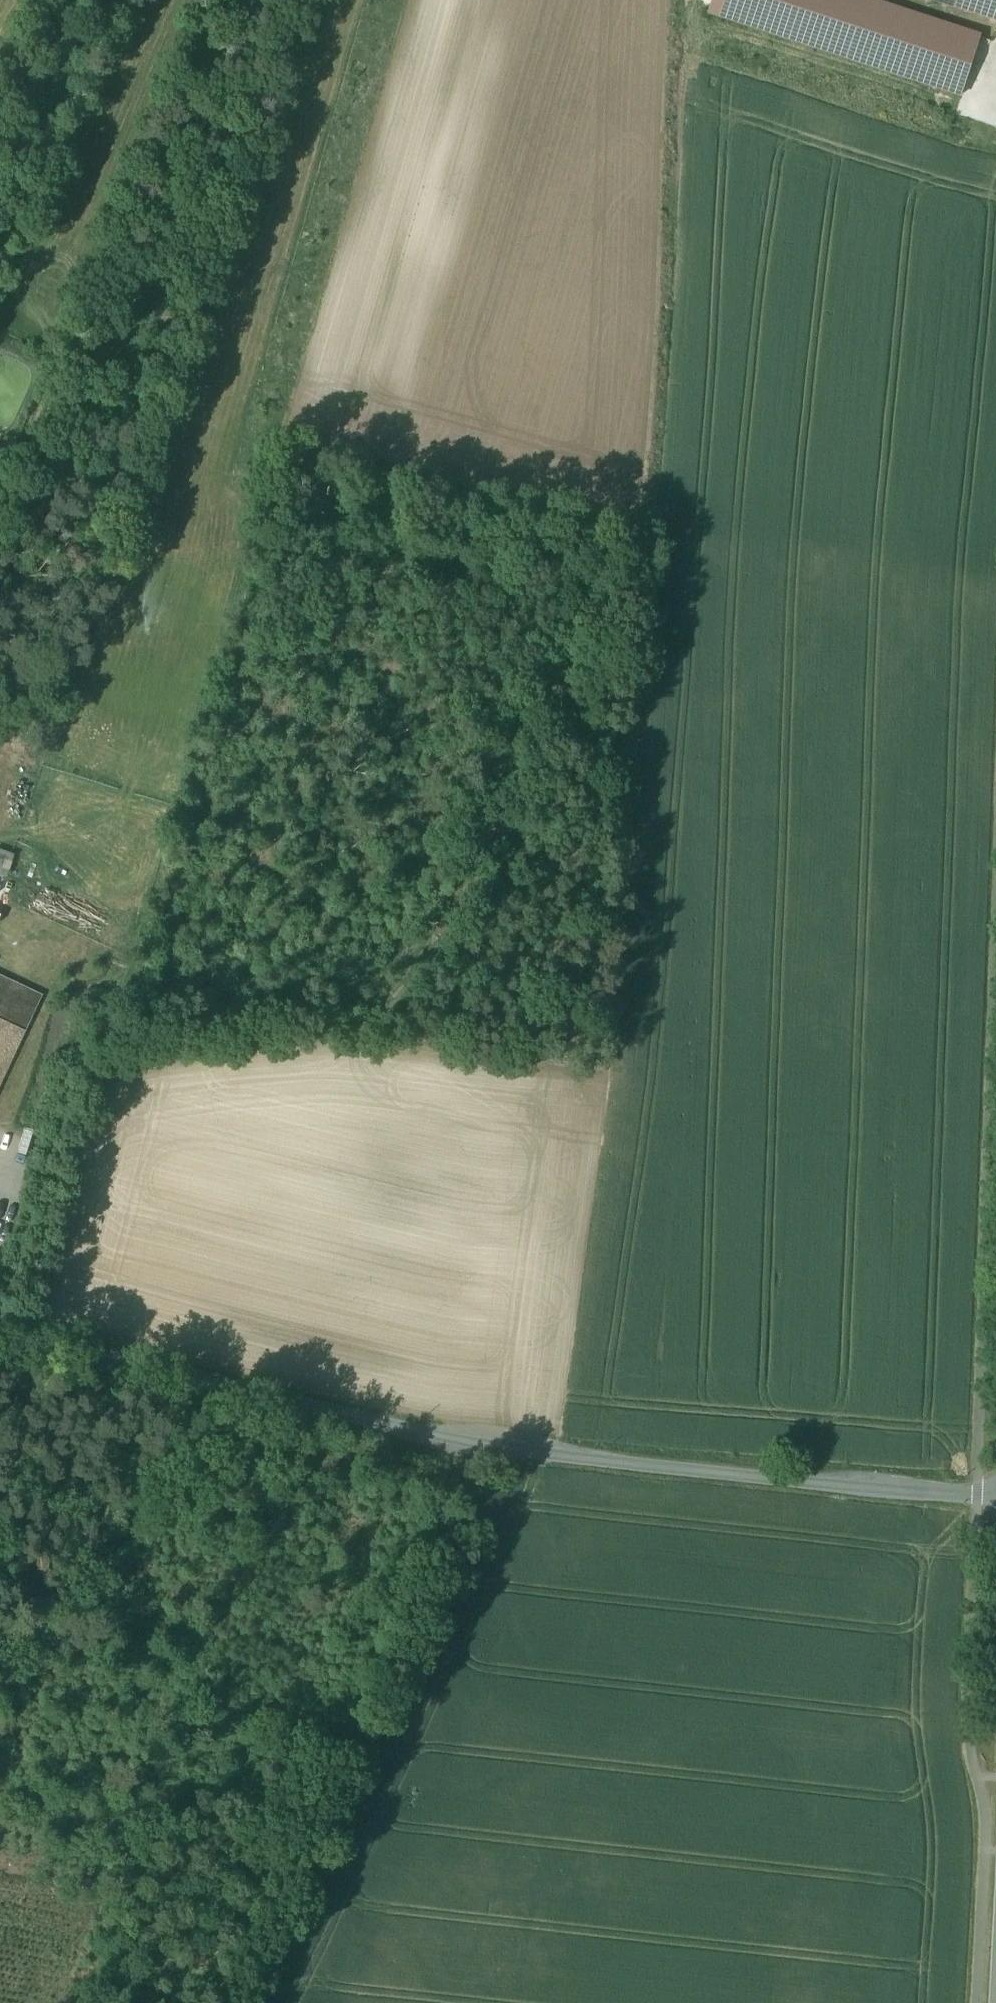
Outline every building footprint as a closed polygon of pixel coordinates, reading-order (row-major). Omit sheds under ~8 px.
[(990,30),(891,0),(719,0),(714,14),(796,39),(804,36),(807,27),(817,30),(818,26),(835,20),(838,27),(843,25),(956,59),(963,76),(966,67),(969,76),(971,69),(979,66),(990,30)] [(952,7),(995,21),(995,0),(954,0),(952,7)] [(18,852),(0,848),(0,899),(9,901),(18,852)]
